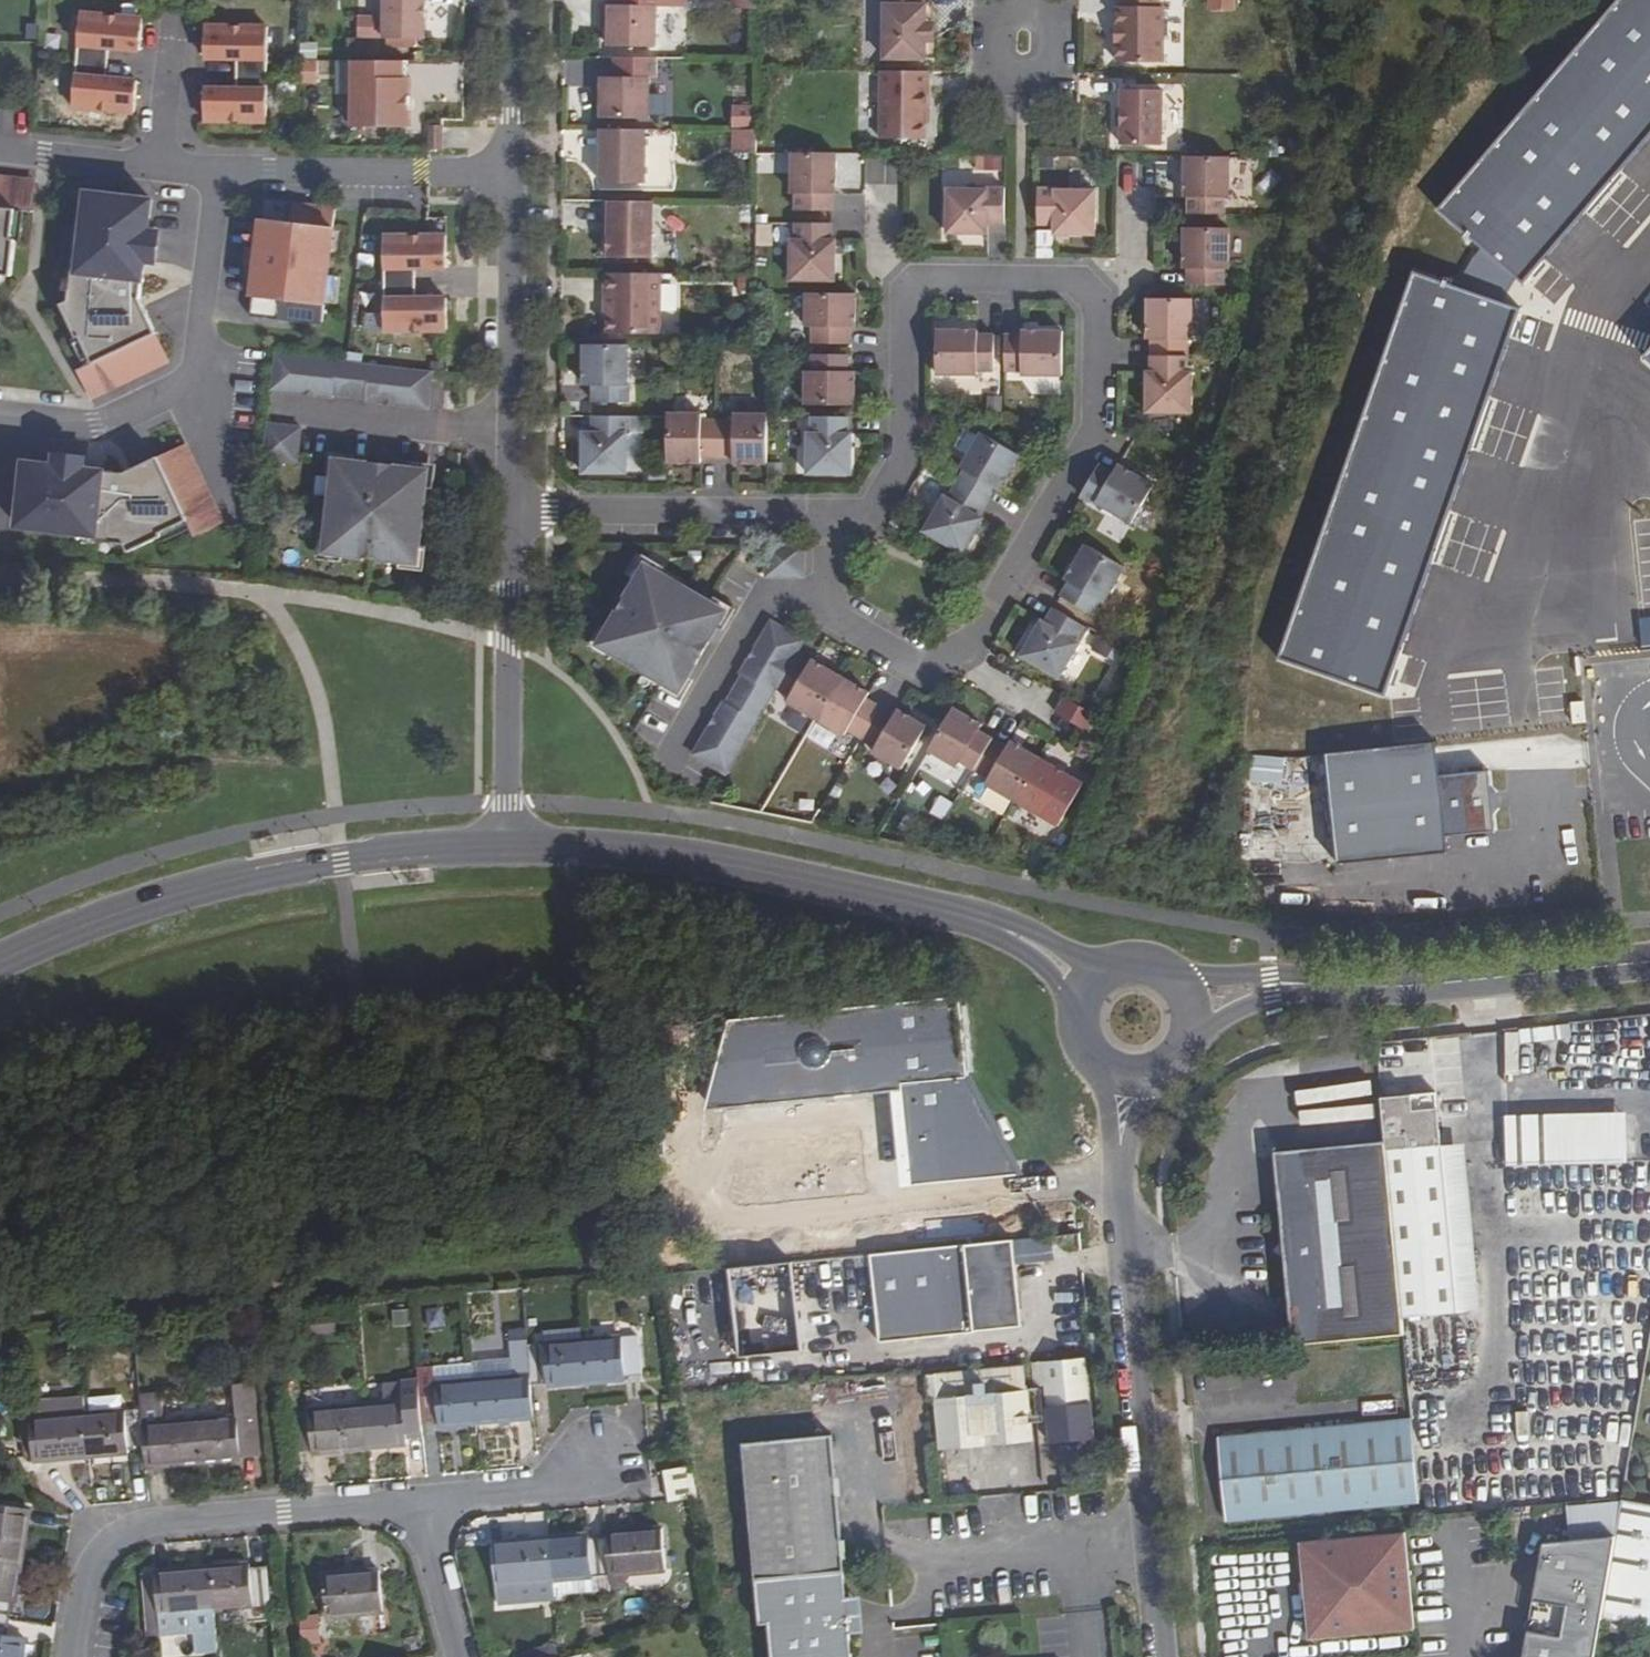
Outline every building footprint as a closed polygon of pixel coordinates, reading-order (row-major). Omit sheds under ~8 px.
[(384,17),(362,17),(361,39),(423,40),(424,0),(384,0),(384,17)] [(734,9),(755,9),(755,0),(734,0),(734,9)] [(921,0),(883,0),(882,59),(924,60),(925,5),(921,5),(921,0)] [(1122,7),(1116,7),(1116,26),(1114,25),(1113,44),(1116,44),(1116,62),(1162,63),(1163,8),(1158,7),(1158,0),(1122,0),(1122,7)] [(1209,8),(1232,8),(1232,0),(1210,0),(1209,8)] [(608,47),(655,47),(656,6),(601,5),(601,23),(608,23),(608,30),(608,47)] [(932,5),(925,5),(924,60),(932,60),(932,5)] [(138,19),(77,14),(69,109),(130,114),(133,82),(102,79),(104,49),(135,52),(138,19)] [(263,26),(201,26),(201,58),(232,58),(232,89),(201,89),(201,121),(263,120),(263,26)] [(614,78),(601,77),(601,119),(648,119),(648,78),(656,79),(656,59),(614,58),(614,78)] [(315,61),(299,61),(299,80),(315,80),(315,61)] [(402,62),(352,61),(351,119),(406,120),(407,78),(401,78),(402,62)] [(927,72),(880,72),(879,139),(923,140),(924,111),(927,111),(927,72)] [(1121,90),(1120,146),(1161,146),(1161,90),(1121,90)] [(732,128),(755,128),(755,107),(732,107),(732,128)] [(442,126),(428,126),(428,150),(442,150),(442,126)] [(645,130),(601,130),(600,184),(644,184),(645,130)] [(755,131),(733,131),(732,152),(735,152),(755,152),(755,131)] [(834,195),(834,154),(789,154),(789,195),(793,195),(793,212),(829,212),(829,195),(834,195)] [(1005,156),(988,156),(988,166),(1005,166),(1005,156)] [(1187,198),(1187,214),(1223,215),(1223,198),(1227,198),(1228,158),(1183,158),(1183,198),(1187,198)] [(11,211),(29,213),(32,184),(0,181),(0,210),(11,211)] [(987,224),(1003,225),(1004,189),(987,189),(987,184),(946,184),(946,229),(987,229),(987,224)] [(1053,229),(1094,230),(1094,185),(1053,185),(1053,189),(1037,189),(1036,225),(1053,225),(1053,229)] [(70,272),(67,303),(58,307),(75,341),(78,339),(91,366),(154,335),(138,301),(142,262),(146,262),(149,231),(145,231),(148,201),(116,197),(116,201),(110,201),(111,197),(84,194),(76,273),(70,272)] [(243,266),(254,267),(249,317),(279,320),(279,317),(320,321),(332,209),(291,205),(291,201),(261,198),(256,249),(245,248),(243,266)] [(650,202),(603,202),(603,220),(606,221),(606,234),(606,258),(650,258),(650,202)] [(0,277),(9,278),(13,241),(8,241),(11,211),(0,210),(0,277)] [(598,220),(598,234),(606,234),(606,221),(598,220)] [(830,241),(830,224),(794,224),(794,240),(789,240),(789,282),(834,281),(834,241),(830,241)] [(1187,269),(1187,286),(1223,286),(1223,269),(1227,269),(1227,229),(1183,228),(1183,269),(1187,269)] [(444,235),(382,234),(382,267),(413,267),(413,297),(381,297),(381,330),(443,330),(444,235)] [(659,274),(604,274),(604,308),(606,308),(606,334),(659,335),(659,274)] [(811,327),(811,344),(847,344),(848,328),(854,328),(854,294),(805,294),(804,327),(811,327)] [(1150,340),(1150,356),(1186,356),(1186,340),(1191,340),(1191,300),(1146,299),(1146,340),(1150,340)] [(976,331),(935,331),(935,375),(976,376),(976,371),(992,371),(993,336),(976,336),(976,331)] [(1021,336),(1004,336),(1004,371),(1021,372),(1021,376),(1061,376),(1062,332),(1021,332),(1021,336)] [(154,335),(91,366),(76,373),(89,399),(167,361),(154,335)] [(592,403),(628,403),(628,387),(627,387),(627,346),(583,345),(582,386),(592,387),(592,403)] [(274,353),(269,391),(271,392),(332,399),(332,396),(364,399),(364,402),(426,410),(431,372),(274,353)] [(804,372),(804,405),(853,406),(854,372),(847,372),(847,356),(811,356),(811,372),(804,372)] [(1146,372),(1145,413),(1190,414),(1190,373),(1186,373),(1186,356),(1150,356),(1150,372),(1146,372)] [(1003,401),(987,401),(987,417),(1003,417),(1003,401)] [(700,414),(667,413),(666,463),(700,463),(700,457),(716,457),(716,420),(700,421),(700,414)] [(733,421),(716,420),(716,457),(732,457),(732,464),(766,464),(766,415),(733,414),(733,421)] [(628,417),(592,417),(592,433),(582,433),(582,474),(626,474),(626,433),(628,433),(628,417)] [(846,435),(846,418),(810,418),(809,434),(805,434),(805,475),(849,475),(850,434),(846,435)] [(261,459),(296,463),(300,428),(268,424),(265,424),(261,459)] [(997,491),(1018,456),(980,434),(959,469),(963,470),(955,485),(986,503),(994,489),(997,491)] [(183,446),(156,459),(182,513),(189,529),(216,516),(183,446)] [(156,459),(123,475),(84,471),(84,467),(54,464),(53,468),(23,464),(20,497),(23,497),(23,503),(19,503),(16,529),(95,537),(95,543),(125,546),(158,529),(156,526),(182,513),(156,459)] [(366,463),(334,460),(323,554),(417,565),(428,471),(393,467),(393,475),(367,472),(368,464),(366,463)] [(391,467),(368,464),(367,472),(393,475),(393,467),(391,467)] [(1098,466),(1079,496),(1094,505),(1095,504),(1130,524),(1152,486),(1117,466),(1112,474),(1098,466)] [(978,517),(986,503),(955,485),(946,499),(943,497),(923,532),(961,554),(981,519),(978,517)] [(1068,583),(1059,598),(1090,616),(1099,602),(1102,604),(1123,569),(1085,546),(1064,581),(1068,583)] [(678,694),(695,664),(688,660),(702,638),(708,641),(726,612),(644,564),(596,646),(678,694)] [(1040,622),(1019,657),(1058,679),(1078,644),(1075,642),(1083,627),(1052,609),(1044,624),(1040,622)] [(694,756),(725,774),(775,689),(793,658),(803,641),(796,637),(772,623),(770,621),(738,675),(741,676),(725,703),(722,702),(692,755),(694,756)] [(702,638),(688,660),(695,664),(708,641),(702,638)] [(786,703),(814,720),(839,677),(811,660),(807,666),(793,658),(775,689),(789,697),(786,703)] [(839,677),(814,720),(843,736),(846,731),(860,739),(879,708),(865,700),(868,694),(839,677)] [(656,695),(634,730),(657,744),(679,709),(656,695)] [(1063,698),(1055,712),(1086,730),(1094,716),(1063,698)] [(879,708),(860,739),(874,748),(871,753),(900,770),(925,728),(896,711),(893,716),(879,708)] [(959,762),(974,770),(992,739),(978,731),(981,725),(952,709),(927,751),(956,768),(959,762)] [(984,785),(1013,801),(1038,759),(1009,742),(1006,748),(992,739),(974,770),(988,779),(984,785)] [(1335,854),(1445,843),(1444,827),(1492,822),(1491,805),(1489,789),(1488,773),(1439,777),(1436,744),(1326,755),(1335,854)] [(1254,752),(1249,780),(1284,786),(1289,758),(1254,752)] [(1038,759),(1013,801),(1057,827),(1082,785),(1038,759)] [(967,1076),(959,996),(729,1019),(707,1103),(901,1083),(910,1174),(976,1167),(1013,1164),(991,1121),(967,1076)] [(1538,1031),(1510,1030),(1509,1074),(1524,1075),(1524,1058),(1537,1058),(1538,1031)] [(1436,1093),(1404,1096),(1409,1147),(1441,1144),(1436,1093)] [(1404,1096),(1380,1098),(1385,1142),(1401,1317),(1456,1312),(1441,1144),(1409,1147),(1404,1096)] [(1385,1142),(1274,1152),(1282,1241),(1280,1241),(1273,1250),(1282,1257),(1284,1256),(1292,1345),(1403,1335),(1401,1317),(1385,1142)] [(1014,1239),(871,1254),(880,1342),(976,1332),(975,1331),(1023,1326),(1019,1289),(1012,1290),(1010,1278),(1018,1277),(1014,1239)] [(1010,1278),(1012,1290),(1019,1289),(1018,1277),(1010,1278)] [(584,1343),(587,1382),(627,1379),(627,1376),(640,1375),(637,1339),(584,1343)] [(531,1378),(531,1385),(548,1383),(548,1386),(587,1382),(584,1343),(529,1347),(530,1361),(531,1378)] [(1078,1358),(1032,1363),(1035,1386),(1051,1385),(1053,1406),(1063,1406),(1064,1417),(1073,1415),(1073,1404),(1082,1404),(1078,1358)] [(531,1378),(530,1361),(474,1367),(475,1383),(531,1378)] [(1024,1365),(925,1375),(932,1450),(1031,1440),(1024,1365)] [(475,1383),(474,1367),(418,1371),(419,1388),(475,1383)] [(475,1383),(478,1423),(534,1419),(531,1385),(531,1378),(475,1383)] [(419,1388),(423,1425),(436,1424),(436,1427),(478,1423),(475,1383),(419,1388)] [(817,1396),(845,1395),(845,1383),(817,1384),(817,1396)] [(257,1455),(251,1386),(235,1387),(237,1417),(199,1420),(202,1462),(241,1459),(241,1457),(257,1455)] [(365,1406),(369,1447),(406,1444),(405,1427),(423,1425),(419,1388),(401,1390),(401,1404),(365,1406)] [(90,1458),(86,1417),(85,1398),(39,1402),(40,1420),(21,1422),(23,1444),(25,1444),(34,1443),(35,1458),(35,1463),(90,1458)] [(310,1411),(313,1453),(369,1447),(365,1406),(310,1411)] [(163,1446),(164,1467),(202,1462),(199,1420),(160,1424),(159,1410),(142,1411),(145,1447),(163,1446)] [(86,1417),(90,1458),(126,1455),(126,1449),(145,1447),(142,1411),(86,1417)] [(1411,1419),(1218,1437),(1226,1520),(1419,1502),(1411,1419)] [(832,1435),(743,1443),(756,1579),(844,1571),(832,1435)] [(35,1458),(34,1443),(25,1444),(27,1460),(35,1458)] [(697,1498),(692,1466),(664,1471),(670,1502),(697,1498)] [(1621,1500),(1614,1537),(1600,1619),(1649,1628),(1649,1505),(1621,1500)] [(20,1565),(28,1513),(0,1508),(0,1562),(20,1565)] [(607,1537),(610,1577),(665,1573),(662,1530),(607,1534),(607,1537)] [(1405,1531),(1300,1541),(1309,1638),(1413,1628),(1405,1531)] [(551,1539),(555,1581),(610,1577),(607,1537),(589,1539),(589,1536),(551,1539)] [(1614,1537),(1543,1543),(1533,1601),(1541,1602),(1538,1621),(1535,1632),(1527,1631),(1523,1656),(1593,1656),(1600,1619),(1614,1537)] [(494,1547),(497,1585),(555,1581),(551,1539),(510,1542),(510,1546),(494,1547)] [(497,1585),(494,1550),(477,1551),(481,1588),(498,1587),(497,1585)] [(8,1620),(10,1603),(14,1604),(20,1565),(0,1562),(0,1619),(8,1620)] [(214,1568),(217,1610),(269,1605),(266,1567),(247,1569),(247,1565),(214,1568)] [(149,1615),(162,1614),(164,1635),(198,1633),(199,1654),(221,1653),(217,1610),(214,1568),(146,1574),(149,1615)] [(322,1576),(326,1618),(380,1612),(377,1571),(322,1576)] [(756,1579),(760,1624),(769,1623),(772,1656),(852,1656),(850,1633),(849,1625),(837,1626),(835,1606),(847,1605),(847,1597),(844,1571),(756,1579)] [(611,1591),(610,1577),(555,1581),(556,1596),(611,1591)] [(557,1604),(556,1596),(555,1581),(497,1585),(498,1587),(499,1606),(500,1608),(557,1604)] [(499,1606),(498,1587),(481,1588),(482,1607),(499,1606)] [(847,1605),(835,1606),(837,1626),(849,1625),(850,1633),(859,1632),(856,1597),(847,1597),(847,1605)] [(1538,1621),(1541,1602),(1533,1601),(1529,1619),(1538,1621)] [(162,1614),(149,1615),(150,1636),(164,1635),(162,1614)] [(303,1646),(321,1644),(319,1618),(301,1619),(303,1646)] [(24,1639),(6,1636),(8,1620),(0,1619),(0,1656),(21,1656),(24,1639)]
